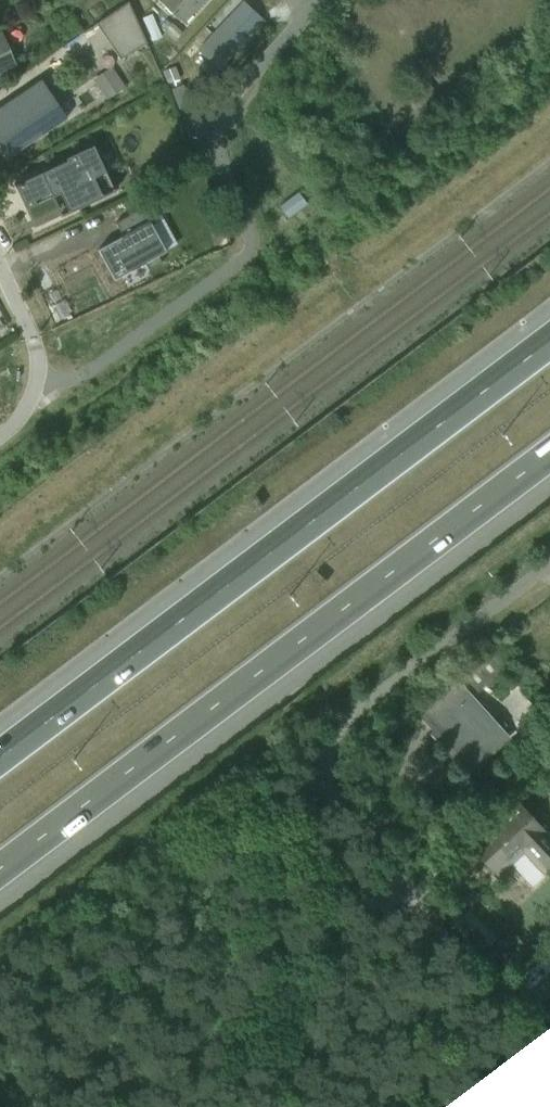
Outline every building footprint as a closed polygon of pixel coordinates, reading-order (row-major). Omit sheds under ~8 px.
[(204,0),(159,0),(183,22),(204,0)] [(221,63),(261,20),(243,3),(203,46),(221,63)] [(116,22),(135,63),(171,47),(152,5),(116,22)] [(175,15),(161,21),(173,46),(187,40),(175,15)] [(12,64),(0,38),(0,69),(12,64)] [(114,80),(127,100),(147,88),(134,67),(114,80)] [(39,118),(20,94),(0,110),(0,148),(39,118)] [(93,190),(88,179),(101,173),(85,142),(11,178),(23,202),(52,188),(61,206),(93,190)] [(323,197),(303,210),(308,219),(329,207),(323,197)] [(113,277),(162,249),(146,220),(97,248),(113,277)] [(83,290),(72,295),(79,310),(90,306),(83,290)] [(454,769),(503,729),(457,672),(407,712),(454,769)] [(549,881),(549,831),(529,807),(488,844),(535,895),(549,881)]
